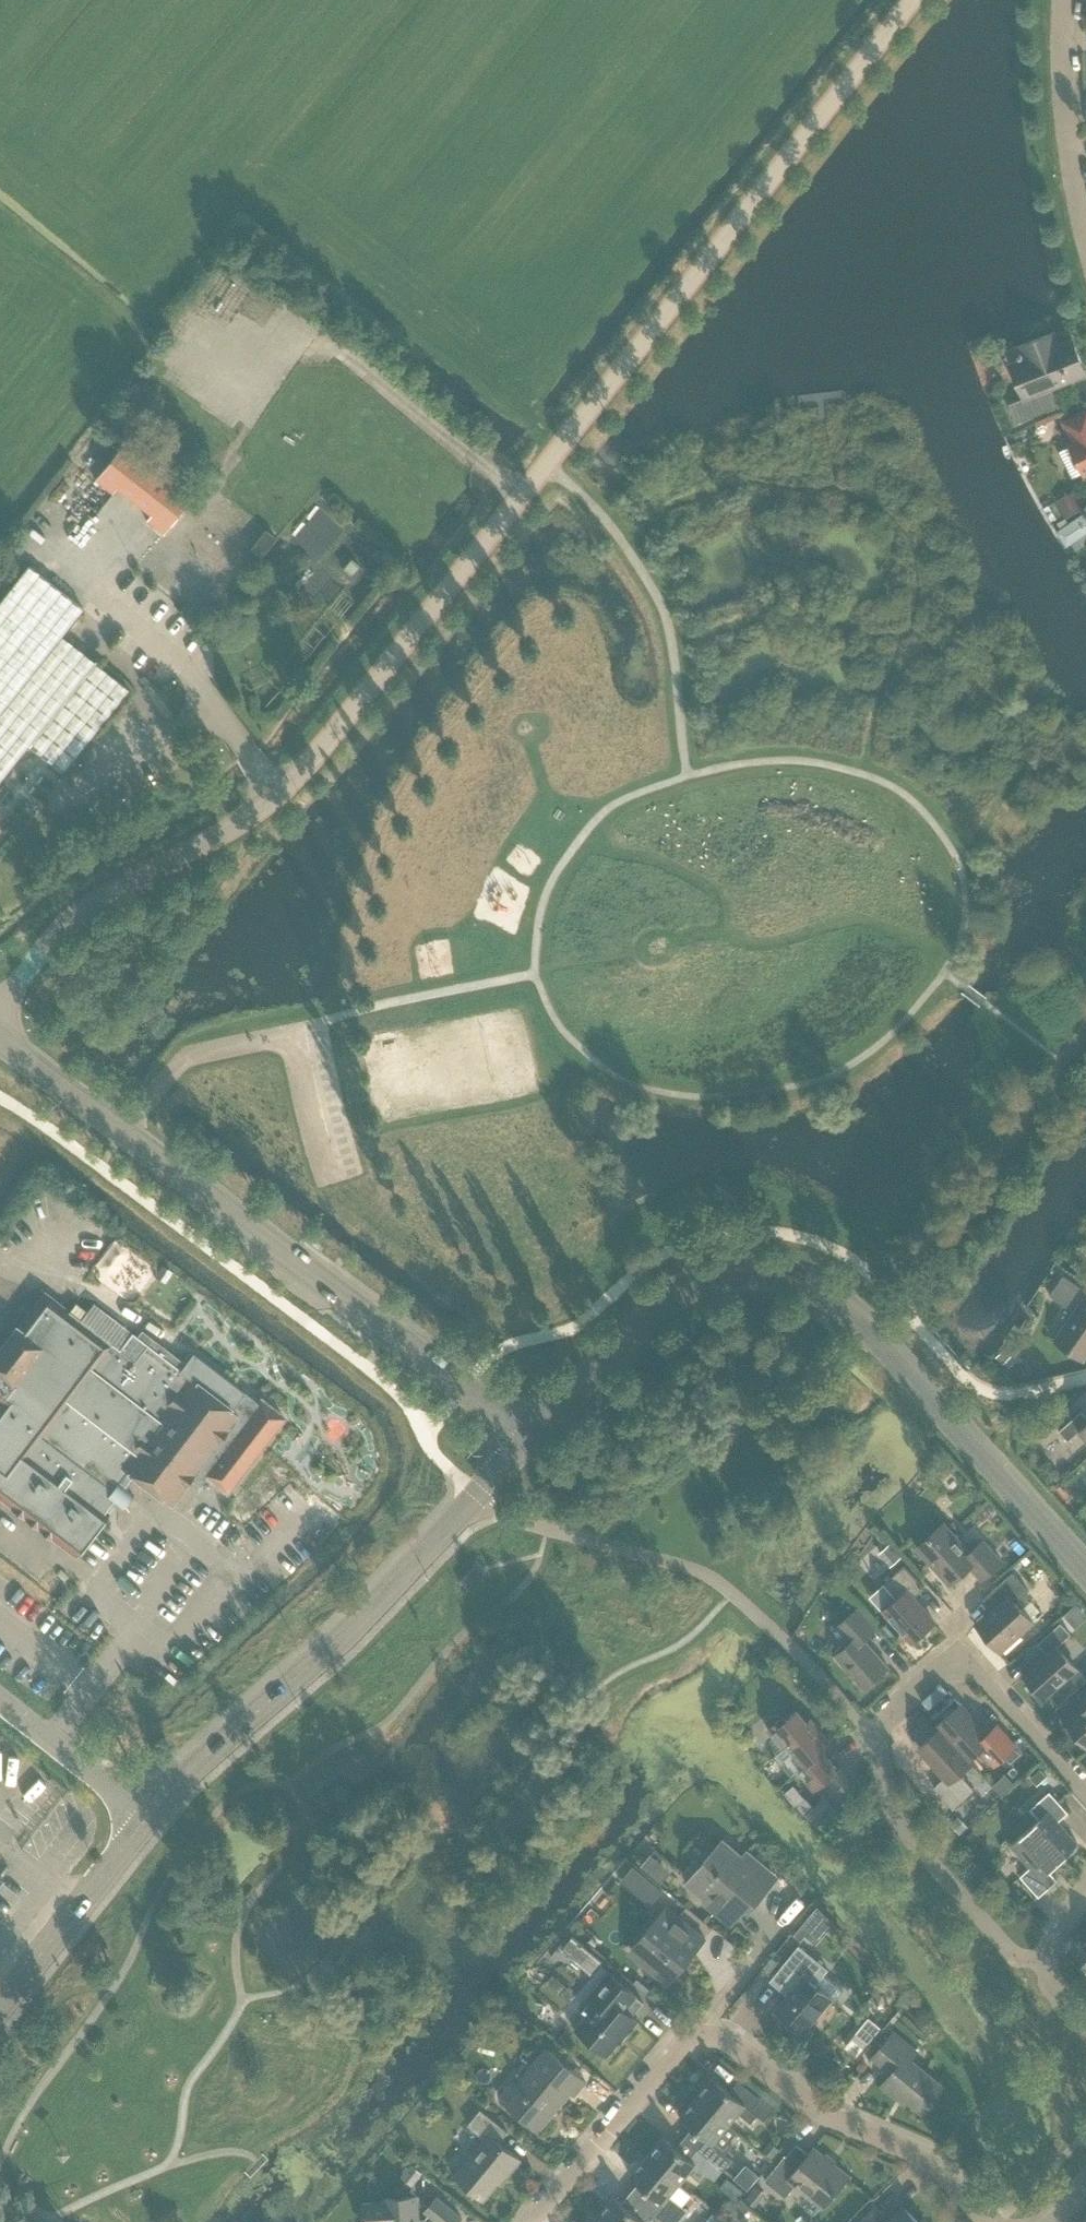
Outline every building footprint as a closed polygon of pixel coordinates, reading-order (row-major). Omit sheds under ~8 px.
[(1054,331),(1005,350),(1024,398),(1009,404),(1016,423),(1058,406),(1051,389),(1085,375),(1085,373),(1072,338),(1059,343),(1054,331)] [(1063,421),(1074,442),(1070,445),(1085,474),(1085,473),(1085,409),(1063,421)] [(191,497),(122,443),(94,480),(112,493),(116,487),(151,514),(146,520),(163,533),(191,497)] [(1084,511),(1055,530),(1066,547),(1085,534),(1085,514),(1084,511)] [(27,564),(0,599),(0,780),(28,745),(63,773),(129,689),(61,635),(83,608),(27,564)] [(120,1238),(92,1274),(132,1306),(160,1269),(120,1238)] [(313,1238),(310,1243),(320,1251),(324,1246),(313,1238)] [(1050,1295),(1074,1311),(1055,1340),(1083,1359),(1085,1355),(1085,1290),(1064,1275),(1050,1295)] [(75,1555),(107,1513),(103,1510),(131,1474),(170,1504),(190,1477),(199,1484),(206,1475),(227,1491),(284,1417),(261,1399),(258,1403),(193,1352),(184,1363),(142,1330),(137,1336),(94,1303),(87,1312),(76,1303),(69,1312),(45,1293),(18,1328),(16,1326),(0,1347),(0,1497),(75,1555)] [(1082,1410),(1059,1430),(1068,1440),(1079,1430),(1085,1438),(1085,1415),(1082,1410)] [(982,1579),(1002,1560),(984,1540),(971,1552),(944,1522),(916,1547),(950,1584),(970,1566),(982,1579)] [(901,1557),(889,1542),(878,1552),(890,1566),(901,1557)] [(483,1573),(474,1565),(459,1580),(468,1589),(483,1573)] [(913,1641),(935,1622),(913,1597),(925,1587),(905,1565),(884,1583),(897,1597),(884,1608),(913,1641)] [(1001,1651),(1034,1622),(1033,1621),(1043,1613),(1031,1600),(1022,1609),(1016,1602),(1029,1590),(1012,1572),(991,1591),(1001,1601),(976,1623),(1001,1651)] [(1065,1617),(1077,1631),(1085,1623),(1085,1613),(1079,1605),(1065,1617)] [(864,1688),(888,1666),(864,1639),(876,1628),(858,1607),(837,1626),(850,1641),(835,1655),(864,1688)] [(1057,1646),(1071,1634),(1061,1623),(1038,1643),(1047,1654),(1026,1673),(1046,1696),(1077,1668),(1057,1646)] [(938,1724),(940,1728),(970,1759),(982,1748),(996,1763),(1005,1755),(1011,1762),(1021,1753),(996,1726),(986,1735),(959,1705),(938,1724)] [(1069,1722),(1085,1740),(1085,1707),(1069,1722)] [(814,1790),(835,1773),(819,1754),(832,1744),(811,1719),(807,1722),(797,1710),(786,1720),(783,1716),(768,1729),(784,1748),(788,1744),(805,1765),(798,1771),(814,1790)] [(972,1762),(970,1759),(940,1728),(919,1747),(946,1776),(934,1787),(953,1808),(974,1789),(960,1774),(972,1762)] [(1040,1818),(1029,1827),(1059,1860),(1078,1843),(1058,1821),(1068,1812),(1050,1791),(1031,1808),(1040,1818)] [(824,1832),(841,1815),(826,1799),(808,1816),(824,1832)] [(1049,1870),(1059,1860),(1029,1827),(1010,1844),(1030,1867),(1020,1876),(1039,1896),(1057,1879),(1049,1870)] [(754,1902),(756,1901),(770,1885),(750,1869),(754,1865),(728,1844),(718,1855),(713,1851),(686,1883),(705,1899),(703,1902),(730,1925),(750,1900),(752,1902),(754,1902)] [(637,1890),(652,1901),(662,1889),(648,1877),(637,1890)] [(670,1981),(705,1938),(667,1906),(631,1949),(670,1981)] [(817,1943),(833,1924),(818,1908),(795,1935),(801,1940),(806,1934),(817,1943)] [(601,1957),(573,1933),(561,1946),(590,1971),(601,1957)] [(799,1946),(771,1980),(777,1985),(788,1994),(776,2009),(803,2032),(841,1986),(824,1972),(827,1969),(805,1951),(799,1946)] [(637,2020),(631,2016),(643,2002),(609,1973),(581,2007),(589,2015),(577,2029),(607,2054),(625,2031),(626,2032),(637,2020)] [(846,2048),(856,2057),(877,2033),(867,2024),(846,2048)] [(922,2111),(943,2086),(910,2059),(917,2051),(893,2032),(873,2056),(892,2072),(882,2084),(898,2097),(901,2093),(922,2111)] [(575,2094),(586,2081),(546,2048),(535,2061),(539,2064),(520,2087),(512,2081),(501,2094),(509,2100),(507,2103),(538,2130),(551,2115),(547,2112),(567,2088),(575,2094)] [(730,2091),(713,2077),(696,2096),(729,2124),(739,2112),(751,2122),(758,2114),(765,2120),(774,2109),(740,2080),(730,2091)] [(724,2169),(732,2160),(725,2154),(732,2145),(728,2143),(738,2131),(729,2124),(696,2096),(680,2116),(706,2138),(698,2148),(724,2169)] [(507,2175),(520,2159),(499,2141),(508,2131),(481,2109),(468,2124),(485,2138),(454,2175),(483,2199),(505,2173),(507,2175)] [(689,2158),(663,2136),(646,2156),(670,2175),(680,2183),(689,2172),(701,2182),(708,2174),(715,2180),(724,2169),(698,2148),(689,2158)] [(824,2206),(848,2176),(813,2147),(808,2153),(796,2144),(777,2168),(775,2166),(765,2180),(785,2196),(796,2183),(824,2206)] [(691,2191),(680,2183),(670,2175),(646,2156),(630,2175),(657,2198),(648,2208),(665,2221),(679,2221),(689,2211),(681,2204),(691,2191)] [(767,2192),(756,2184),(745,2199),(755,2207),(767,2192)] [(613,2195),(597,2215),(605,2221),(665,2221),(648,2208),(640,2218),(613,2195)] [(426,2217),(418,2218),(417,2196),(385,2197),(385,2202),(363,2203),(364,2221),(426,2221),(426,2217)] [(461,2217),(436,2196),(425,2210),(440,2221),(457,2221),(461,2217)] [(701,2221),(706,2221),(712,2209),(695,2200),(687,2215),(701,2221)] [(857,2221),(921,2221),(903,2204),(890,2218),(875,2204),(857,2221)]
